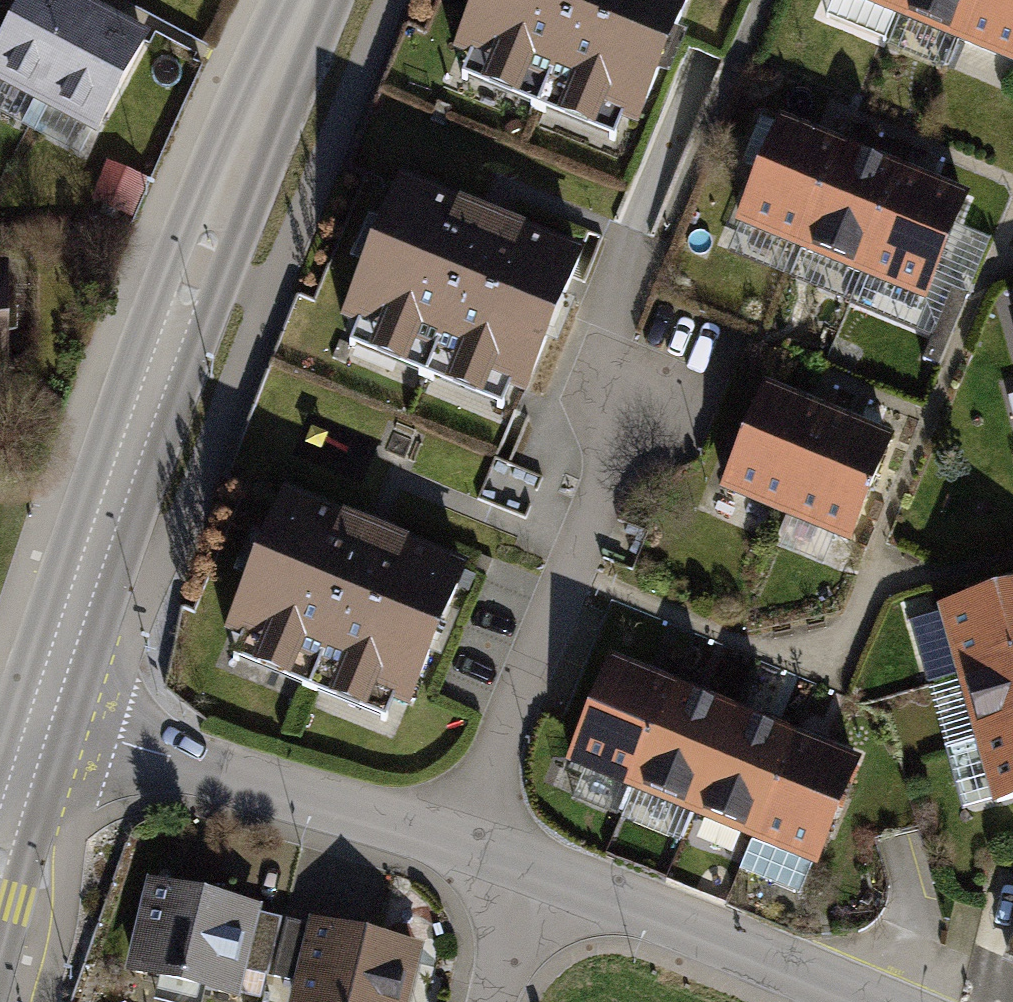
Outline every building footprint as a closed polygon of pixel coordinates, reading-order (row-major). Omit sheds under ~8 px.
[(0,46),(0,89),(99,140),(153,36),(102,10),(84,0),(24,0),(0,46)] [(453,54),(471,61),(462,82),(611,141),(619,120),(636,127),(687,0),(475,0),(453,54)] [(1012,69),(1012,0),(843,0),(1012,69)] [(820,138),(781,122),(737,228),(925,306),(969,200),(927,182),(867,158),(820,138)] [(148,180),(106,164),(91,202),(133,218),(148,180)] [(485,218),(394,182),(338,320),(358,328),(349,349),(498,409),(507,387),(525,395),(581,257),(485,218)] [(9,263),(0,263),(0,379),(11,379),(9,263)] [(765,387),(720,494),(851,548),(895,441),(852,423),(803,403),(765,387)] [(368,530),(280,494),(221,638),(236,644),(227,666),(380,729),(391,702),(411,710),(468,571),(368,530)] [(934,613),(993,814),(1012,808),(1012,590),(934,613)] [(651,676),(609,660),(564,773),(811,871),(856,758),(819,743),(774,725),(699,695),(651,676)] [(194,891),(149,880),(126,972),(241,1000),(248,971),(261,915),(263,908),(194,891)] [(283,920),(261,915),(248,971),(269,977),(283,920)] [(311,920),(309,927),(296,982),(291,1001),(412,1001),(425,948),(356,931),(311,920)] [(296,982),(309,927),(288,922),(274,976),(296,982)]
